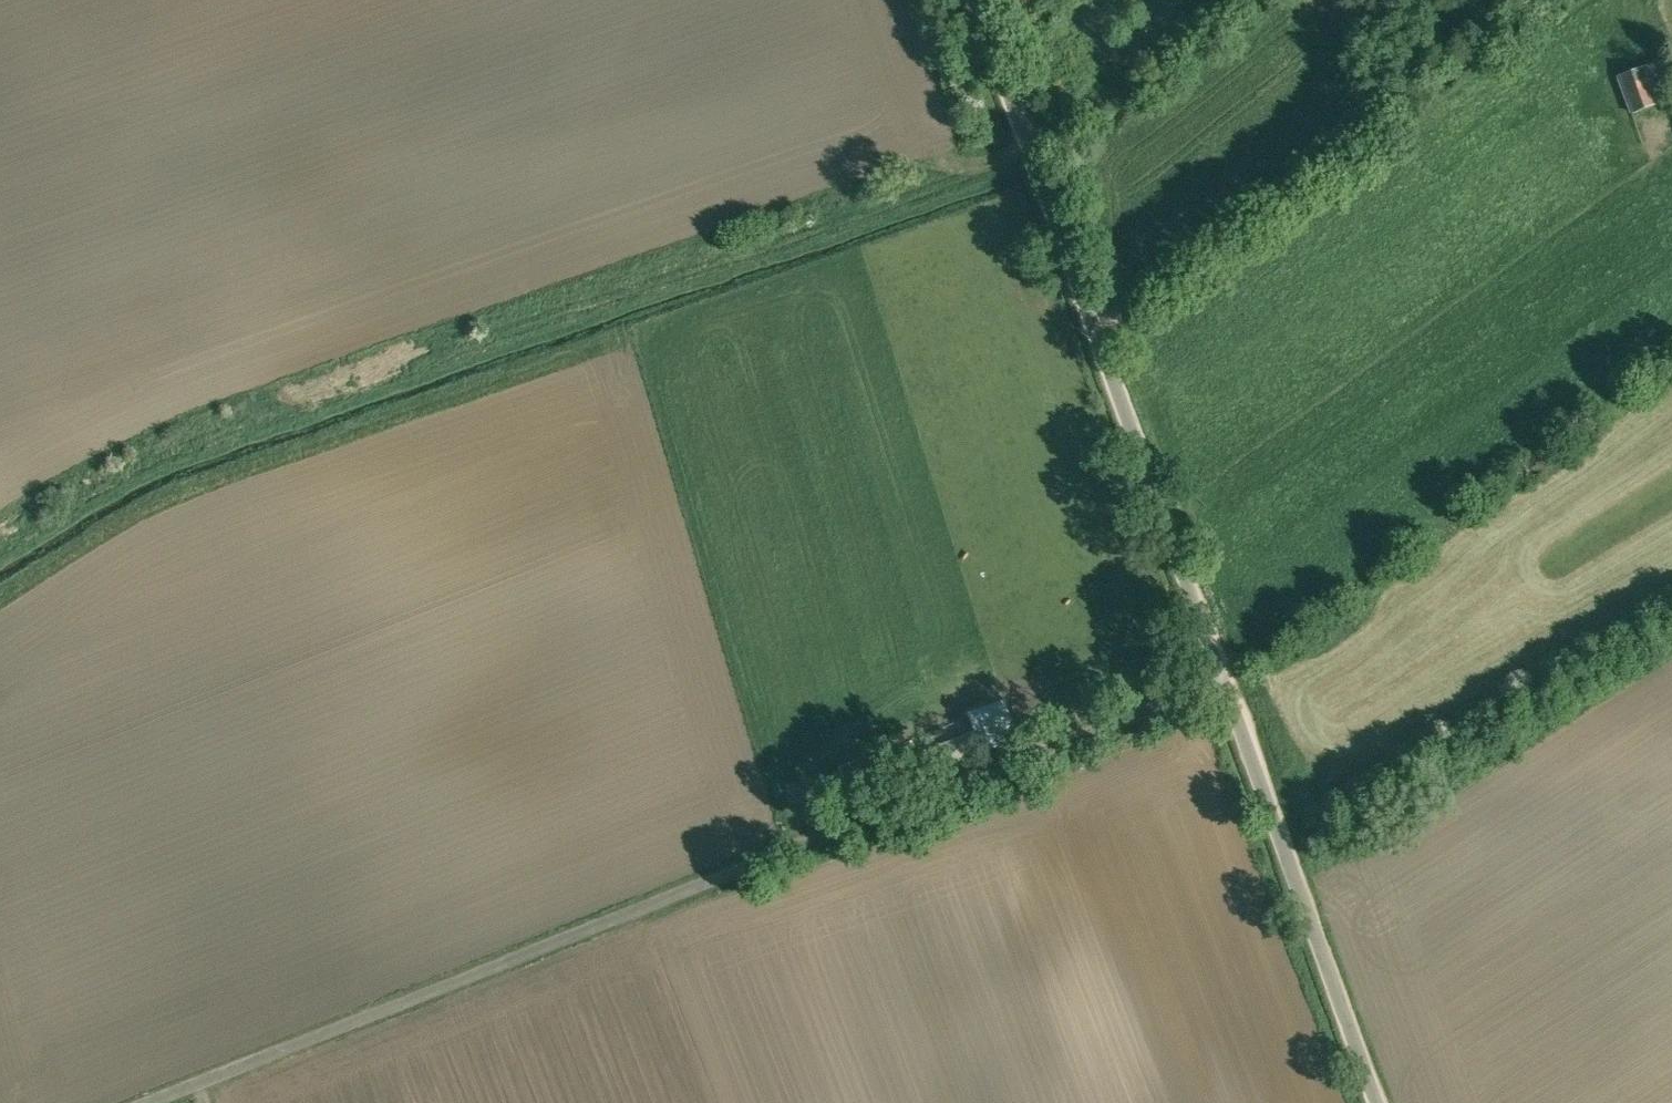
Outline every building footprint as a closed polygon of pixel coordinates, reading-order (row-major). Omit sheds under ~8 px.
[(1620,75),(1633,113),(1671,99),(1671,87),(1662,60),(1620,75)] [(1004,700),(970,712),(977,731),(984,752),(1018,740),(1004,700)] [(984,752),(977,731),(911,754),(919,775),(984,752)]
